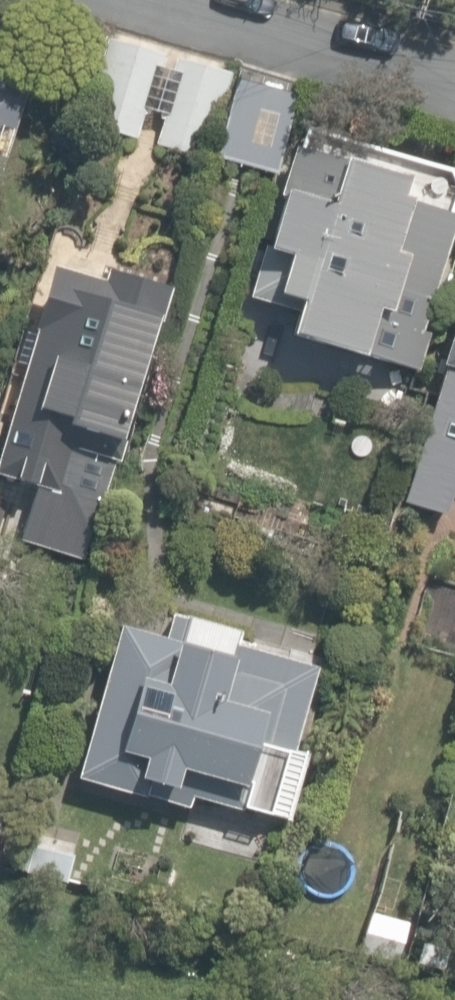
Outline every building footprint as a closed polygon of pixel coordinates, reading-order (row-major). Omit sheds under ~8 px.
[(299,79),(110,29),(83,128),(273,178),(299,79)] [(282,340),(358,362),(406,193),(291,160),(248,312),(287,323),(282,340)] [(90,569),(171,302),(48,265),(0,426),(0,488),(29,496),(14,547),(90,569)] [(388,500),(452,524),(454,515),(454,320),(388,500)] [(158,639),(108,625),(61,793),(182,827),(188,808),(282,835),(330,659),(165,613),(158,639)] [(22,820),(9,874),(81,892),(95,838),(22,820)] [(422,913),(363,905),(357,948),(416,956),(422,913)]
